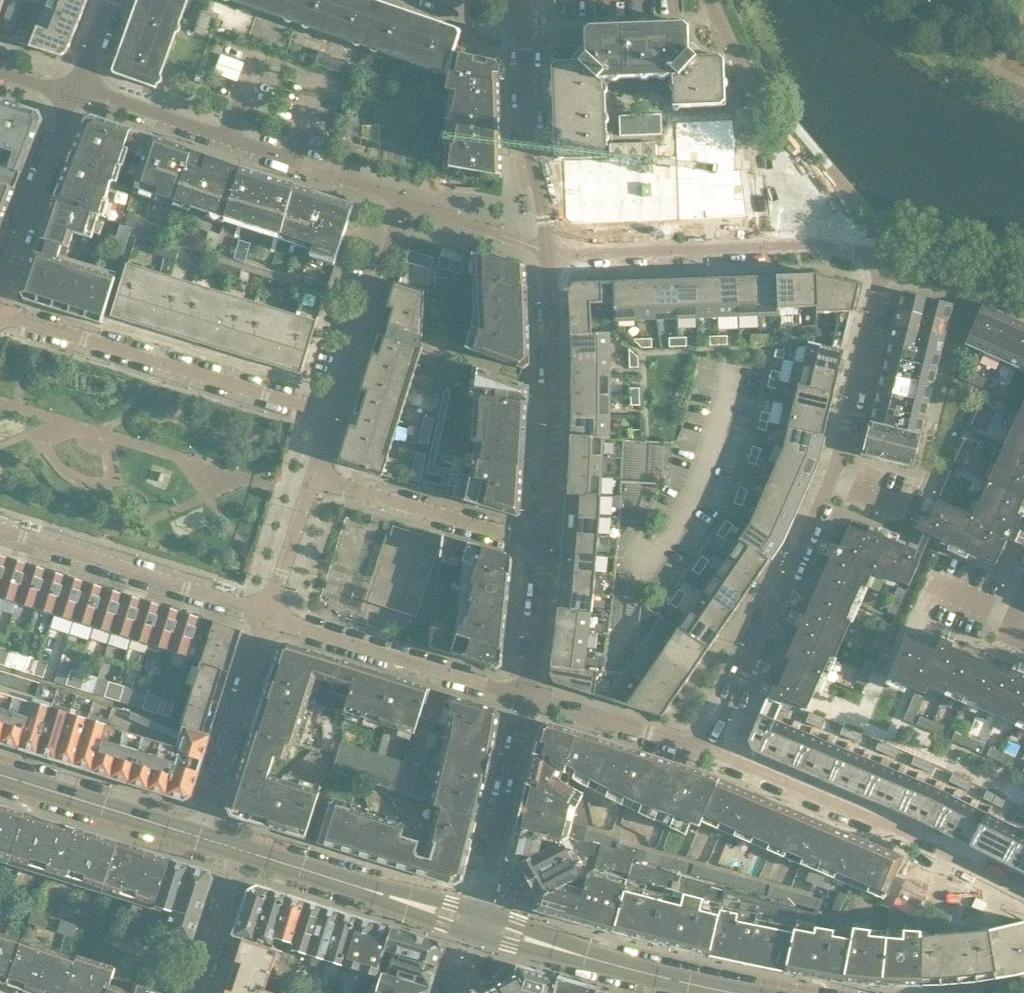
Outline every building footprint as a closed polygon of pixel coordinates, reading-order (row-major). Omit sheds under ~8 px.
[(86,3),(77,0),(40,0),(37,7),(79,22),(86,3)] [(134,13),(173,27),(175,20),(180,21),(188,0),(138,0),(134,13)] [(301,0),(228,0),(293,22),(301,0)] [(386,5),(372,0),(301,0),(293,22),(371,49),(386,5)] [(453,54),(460,35),(461,32),(459,30),(442,24),(441,29),(431,26),(433,21),(408,12),(407,18),(397,14),(399,9),(386,5),(371,49),(446,75),(453,54)] [(18,9),(9,6),(5,17),(15,20),(18,9)] [(71,41),(79,22),(37,7),(30,26),(71,41)] [(213,15),(202,11),(194,33),(205,37),(213,15)] [(175,36),(170,34),(173,27),(134,13),(122,45),(127,47),(124,56),(119,54),(113,69),(116,74),(156,89),(175,36)] [(11,32),(15,20),(5,17),(1,29),(11,32)] [(689,52),(689,45),(688,29),(684,24),(668,25),(668,30),(635,32),(634,26),(620,27),(620,32),(604,33),(604,27),(589,28),(584,33),(585,48),(576,48),(562,63),(551,63),(555,161),(563,161),(607,159),(607,146),(601,146),(599,80),(604,74),(672,72),(677,77),(678,97),(684,96),(684,106),(679,106),(679,108),(697,108),(721,107),(725,102),(725,93),(719,93),(719,77),(724,77),(724,61),(719,57),(695,58),(689,52)] [(67,53),(71,41),(30,26),(22,45),(60,57),(67,53)] [(332,55),(320,51),(315,64),(355,77),(360,64),(347,60),(346,63),(331,58),(332,55)] [(494,62),(453,54),(446,75),(449,76),(446,91),(457,93),(454,108),(500,117),(499,68),(494,62)] [(20,107),(0,101),(0,149),(5,151),(20,107)] [(5,151),(0,166),(21,173),(42,121),(39,113),(20,107),(5,151)] [(500,117),(454,108),(450,126),(448,125),(444,145),(448,146),(501,156),(500,117)] [(125,149),(130,129),(92,116),(85,120),(80,133),(125,149)] [(661,117),(619,118),(620,139),(661,137),(661,117)] [(610,159),(563,161),(565,218),(572,224),(754,218),(733,120),(675,122),(676,157),(633,158),(626,158),(618,159),(610,159)] [(144,159),(150,136),(130,129),(125,149),(137,153),(136,156),(144,159)] [(119,166),(125,149),(80,133),(73,150),(118,165),(119,166)] [(175,145),(150,136),(144,159),(135,188),(159,197),(175,145)] [(649,158),(648,146),(644,143),(641,146),(641,158),(649,158)] [(657,157),(656,146),(652,143),(648,146),(649,158),(657,157)] [(618,159),(618,147),(614,144),(610,147),(610,158),(610,159),(618,159)] [(626,158),(625,147),(622,144),(618,147),(618,159),(626,158)] [(641,158),(641,146),(637,144),(633,146),(633,158),(641,158)] [(179,203),(195,152),(175,145),(159,197),(179,203)] [(501,156),(448,146),(445,166),(448,166),(502,177),(501,156)] [(113,183),(118,165),(73,150),(67,167),(111,182),(113,183)] [(193,208),(208,156),(195,152),(179,203),(193,208)] [(209,214),(224,162),(208,156),(193,208),(209,214)] [(226,217),(240,168),(224,162),(209,214),(225,219),(226,217)] [(0,166),(0,185),(15,190),(21,173),(0,166)] [(67,167),(54,202),(100,215),(105,199),(106,199),(111,182),(67,167)] [(280,235),(294,186),(240,168),(226,217),(280,235)] [(15,190),(0,185),(0,223),(2,223),(15,190)] [(334,266),(353,207),(294,186),(280,235),(314,246),(310,257),(334,266)] [(64,263),(69,248),(73,233),(92,239),(99,216),(100,216),(100,215),(54,202),(40,239),(41,239),(35,254),(34,254),(21,294),(24,301),(102,324),(116,279),(64,263)] [(145,229),(149,218),(134,214),(135,211),(129,209),(125,222),(125,223),(145,229)] [(165,235),(169,221),(163,220),(163,223),(149,218),(145,229),(165,235)] [(128,241),(132,227),(120,223),(116,237),(128,241)] [(124,255),(128,241),(116,237),(112,251),(124,255)] [(240,239),(235,257),(246,260),(251,242),(240,239)] [(179,250),(157,244),(154,254),(176,261),(179,250)] [(410,250),(406,262),(414,264),(417,253),(410,250)] [(417,253),(414,264),(422,267),(425,255),(417,253)] [(425,255),(422,267),(431,270),(435,258),(425,255)] [(461,275),(465,263),(440,255),(436,267),(461,275)] [(529,365),(528,306),(528,289),(526,268),(477,258),(479,294),(474,293),(476,329),(472,328),(466,349),(523,369),(524,367),(527,365),(529,365)] [(242,270),(220,263),(217,273),(239,280),(242,270)] [(150,319),(163,275),(138,267),(135,275),(128,272),(130,265),(128,264),(112,317),(129,322),(130,316),(133,314),(150,319)] [(174,336),(188,291),(180,288),(182,281),(163,275),(150,319),(160,322),(161,325),(159,331),(174,336)] [(816,275),(797,276),(798,309),(816,308),(816,287),(816,275)] [(835,280),(816,275),(816,287),(816,308),(816,314),(836,313),(835,280)] [(777,276),(757,277),(759,316),(780,315),(780,310),(779,310),(777,276)] [(797,276),(777,276),(779,310),(780,310),(798,309),(797,276)] [(757,277),(737,278),(738,317),(759,316),(757,277)] [(435,278),(434,290),(446,291),(447,278),(435,278)] [(450,291),(462,292),(463,279),(451,278),(450,291)] [(737,278),(716,279),(718,317),(738,317),(737,278)] [(696,279),(676,280),(677,319),(697,318),(696,279)] [(716,279),(696,279),(697,318),(718,317),(716,279)] [(676,280),(655,281),(657,320),(677,319),(676,280)] [(844,351),(860,285),(835,280),(836,313),(836,323),(830,348),(844,351)] [(655,281),(635,282),(636,320),(657,320),(655,281)] [(293,285),(282,282),(278,292),(289,295),(293,285)] [(635,282),(614,282),(615,321),(616,321),(636,320),(635,282)] [(214,339),(228,295),(201,286),(198,294),(190,292),(193,284),(190,283),(188,291),(174,336),(191,341),(193,335),(196,334),(214,339)] [(382,476),(422,348),(424,292),(395,283),(338,462),(382,476)] [(608,304),(608,283),(574,284),(569,290),(569,305),(590,304),(608,304)] [(301,375),(325,295),(303,288),(295,315),(290,314),(276,358),(284,361),(286,363),(284,370),(301,375)] [(903,292),(898,310),(949,322),(953,305),(903,292)] [(237,355),(250,310),(243,308),(245,300),(228,295),(214,339),(222,342),(224,344),(222,351),(237,355)] [(276,358),(290,314),(263,305),(260,313),(252,311),(255,303),(253,302),(250,310),(237,355),(253,360),(255,354),(258,352),(276,358)] [(591,320),(590,304),(569,305),(570,320),(571,335),(591,335),(591,334),(591,320)] [(983,304),(980,311),(965,345),(983,353),(1002,312),(983,304)] [(949,322),(898,310),(894,326),(945,338),(949,322)] [(434,312),(433,325),(445,325),(446,312),(434,312)] [(1019,320),(1007,315),(1002,312),(983,353),(1001,361),(1019,320)] [(1019,320),(1001,361),(1018,369),(1023,356),(1023,322),(1019,320)] [(945,338),(894,326),(891,341),(941,354),(945,338)] [(608,333),(591,334),(591,335),(571,335),(571,356),(610,355),(609,334),(609,333),(608,333)] [(759,335),(751,335),(751,344),(760,344),(759,335)] [(768,335),(759,335),(760,344),(768,344),(768,335)] [(718,336),(710,337),(710,346),(719,345),(718,336)] [(727,336),(718,336),(719,345),(727,345),(727,336)] [(678,338),(669,338),(669,347),(678,347),(678,338)] [(686,338),(678,338),(678,347),(687,347),(686,338)] [(641,339),(633,340),(642,348),(643,348),(643,339),(641,339)] [(652,339),(643,339),(643,348),(652,348),(652,339)] [(941,354),(891,341),(887,357),(937,369),(941,354)] [(839,373),(844,351),(830,348),(808,343),(804,364),(839,373)] [(638,357),(629,349),(629,359),(638,361),(638,357)] [(779,350),(776,350),(774,357),(783,359),(785,352),(779,350)] [(610,376),(610,355),(571,356),(571,376),(610,376)] [(937,369),(887,357),(883,373),(933,385),(937,369)] [(639,368),(638,361),(629,359),(630,368),(639,368)] [(834,395),(839,373),(804,364),(794,362),(789,384),(798,386),(834,395)] [(529,387),(474,367),(470,396),(476,396),(476,397),(528,404),(529,387)] [(962,368),(958,377),(970,382),(974,374),(962,368)] [(778,381),(780,372),(771,370),(769,379),(778,381)] [(933,385),(883,373),(879,389),(929,401),(933,385)] [(986,379),(974,374),(970,382),(982,388),(986,379)] [(610,397),(610,376),(571,376),(571,397),(610,397)] [(776,389),(778,381),(769,379),(767,387),(776,389)] [(996,384),(993,393),(1005,398),(1009,389),(996,384)] [(829,415),(834,395),(798,386),(793,406),(829,415)] [(639,388),(630,389),(631,397),(640,397),(639,388)] [(929,401),(879,389),(875,404),(926,417),(929,401)] [(1021,395),(1009,389),(1005,398),(1017,403),(1021,395)] [(445,390),(442,403),(448,404),(451,392),(445,390)] [(430,392),(427,405),(437,407),(440,394),(430,392)] [(528,404),(476,397),(474,419),(526,426),(528,404)] [(610,418),(610,397),(571,397),(571,417),(610,418)] [(640,406),(640,397),(631,397),(631,406),(640,406)] [(991,404),(982,400),(976,413),(985,416),(991,404)] [(442,403),(439,415),(446,417),(448,404),(442,403)] [(784,404),(779,425),(824,437),(829,415),(793,406),(784,404)] [(926,417),(875,404),(871,422),(916,433),(921,435),(926,417)] [(989,481),(1023,497),(1023,411),(1020,410),(989,481)] [(761,412),(759,421),(768,423),(768,422),(770,414),(761,412)] [(985,416),(976,413),(971,425),(980,429),(985,416)] [(439,415),(437,428),(443,429),(446,417),(439,415)] [(424,416),(422,429),(431,431),(434,418),(424,416)] [(609,439),(610,418),(571,417),(570,437),(609,439)] [(526,426),(474,419),(472,442),(477,443),(525,448),(526,426)] [(759,421),(757,429),(766,431),(768,423),(759,421)] [(913,467),(921,435),(916,433),(871,422),(863,455),(913,467)] [(779,425),(779,426),(783,427),(779,445),(784,447),(818,460),(824,437),(779,425)] [(437,428),(434,440),(440,441),(443,429),(437,428)] [(422,429),(419,442),(428,444),(431,431),(422,429)] [(632,430),(632,439),(641,439),(641,430),(632,430)] [(975,439),(966,435),(961,448),(970,451),(975,439)] [(570,437),(569,456),(603,458),(603,440),(609,440),(609,439),(570,437)] [(434,440),(431,453),(437,454),(440,441),(434,440)] [(524,468),(525,448),(477,443),(475,459),(524,468)] [(753,446),(750,454),(758,457),(761,449),(753,446)] [(784,447),(776,465),(809,480),(818,460),(784,447)] [(970,451),(961,448),(956,460),(964,464),(970,451)] [(416,452),(413,466),(423,468),(426,454),(416,452)] [(431,453),(428,465),(435,466),(437,454),(431,453)] [(750,454),(747,463),(756,465),(758,457),(750,454)] [(569,456),(569,476),(602,477),(603,458),(569,456)] [(522,489),(524,468),(475,459),(472,478),(522,489)] [(428,465),(427,473),(438,475),(440,468),(435,466),(428,465)] [(776,465),(767,485),(800,500),(809,480),(776,465)] [(413,466),(410,480),(420,482),(423,468),(413,466)] [(440,468),(438,475),(443,476),(450,478),(451,473),(452,470),(440,468)] [(959,475),(951,471),(945,483),(954,487),(959,475)] [(522,489),(472,478),(451,473),(447,496),(515,516),(521,511),(522,489)] [(448,486),(450,478),(443,476),(441,484),(448,486)] [(569,476),(568,495),(601,496),(602,477),(569,476)] [(425,481),(424,487),(435,489),(437,483),(425,481)] [(973,516),(938,500),(929,521),(920,517),(915,528),(930,534),(929,535),(978,556),(980,552),(998,560),(1007,538),(1021,544),(1023,537),(1023,533),(1016,529),(1023,512),(1023,497),(989,481),(973,516)] [(437,483),(435,489),(447,492),(448,486),(441,484),(437,483)] [(954,487),(945,483),(940,496),(948,499),(954,487)] [(767,485),(758,505),(792,520),(800,500),(767,485)] [(739,487),(737,495),(745,498),(748,490),(739,487)] [(568,495),(567,514),(600,516),(601,496),(568,495)] [(737,495),(734,504),(742,506),(745,498),(737,495)] [(935,503),(927,499),(922,510),(930,513),(935,503)] [(758,505),(751,522),(782,543),(792,520),(758,505)] [(567,514),(565,533),(598,536),(600,516),(567,514)] [(726,520),(721,527),(729,532),(734,525),(726,520)] [(751,523),(739,540),(769,560),(782,543),(751,522),(751,523)] [(867,534),(849,526),(839,548),(826,542),(821,553),(831,557),(818,587),(858,605),(874,570),(888,538),(869,530),(867,534)] [(721,527),(716,535),(724,540),(729,532),(721,527)] [(565,533),(564,552),(597,555),(598,536),(565,533)] [(503,649),(508,592),(511,561),(508,555),(443,536),(440,555),(463,563),(462,569),(465,570),(457,597),(461,598),(459,605),(462,606),(457,624),(461,625),(457,635),(454,634),(454,635),(503,649)] [(909,586),(920,562),(914,560),(917,551),(888,538),(874,570),(909,586)] [(739,540),(727,558),(757,578),(769,560),(739,540)] [(564,552),(562,571),(595,574),(597,555),(564,552)] [(0,555),(0,589),(10,558),(0,555)] [(702,556),(697,563),(704,568),(709,561),(702,556)] [(10,558),(0,589),(0,598),(16,603),(29,564),(10,558)] [(727,558),(715,575),(745,596),(757,578),(727,558)] [(697,563),(692,570),(699,575),(704,568),(697,563)] [(48,570),(29,564),(16,603),(36,609),(48,570)] [(67,575),(48,570),(36,609),(55,615),(67,575)] [(562,571),(560,591),(593,594),(595,574),(562,571)] [(86,581),(67,575),(55,615),(74,621),(86,581)] [(715,575),(703,593),(733,614),(745,596),(715,575)] [(105,587),(86,581),(74,621),(93,627),(105,587)] [(124,593),(105,587),(93,627),(112,633),(124,593)] [(858,605),(818,587),(804,617),(795,612),(790,623),(800,627),(786,658),(790,660),(822,674),(827,676),(858,605)] [(898,587),(893,599),(902,603),(907,591),(898,587)] [(679,589),(674,596),(681,601),(686,594),(679,589)] [(560,591),(558,610),(591,614),(593,594),(560,591)] [(143,599),(124,593),(112,633),(131,639),(143,599)] [(703,593),(690,611),(720,632),(733,614),(703,593)] [(674,596),(669,603),(677,609),(680,604),(681,601),(674,596)] [(163,605),(143,599),(131,639),(150,645),(163,605)] [(902,603),(893,599),(888,612),(896,615),(902,603)] [(182,611),(163,605),(150,645),(169,651),(182,611)] [(558,610),(556,629),(589,633),(591,614),(558,610)] [(200,617),(182,611),(169,651),(188,656),(193,640),(200,617)] [(690,611),(678,629),(708,650),(720,632),(690,611)] [(243,631),(200,617),(193,640),(236,653),(243,631)] [(883,622),(877,634),(886,638),(892,626),(883,622)] [(503,649),(454,635),(454,634),(432,627),(429,647),(495,668),(501,664),(503,649)] [(556,629),(553,648),(586,652),(589,633),(556,629)] [(678,629),(666,647),(696,667),(708,650),(678,629)] [(925,646),(906,637),(888,678),(925,694),(929,686),(963,701),(981,660),(951,647),(955,638),(945,633),(935,655),(924,650),(925,646)] [(872,646),(881,650),(886,638),(877,634),(872,646)] [(229,674),(236,653),(193,640),(188,656),(186,660),(200,665),(229,674)] [(334,683),(342,662),(287,644),(280,648),(269,681),(311,694),(316,677),(334,683)] [(654,664),(653,666),(664,673),(664,672),(684,685),(696,667),(666,647),(654,664)] [(5,666),(10,651),(0,648),(0,664),(5,666)] [(553,648),(551,667),(584,671),(584,670),(585,664),(586,652),(553,648)] [(28,673),(44,678),(48,663),(33,658),(28,673)] [(867,658),(862,670),(870,674),(876,662),(867,658)] [(822,674),(790,660),(778,689),(768,684),(763,695),(767,697),(782,703),(784,699),(785,699),(793,703),(807,709),(822,674)] [(1015,664),(1011,674),(981,660),(963,701),(1023,728),(1023,680),(1021,678),(1023,672),(1023,668),(1015,664)] [(376,672),(342,662),(334,683),(327,707),(362,718),(379,724),(393,678),(376,672)] [(229,674),(200,665),(192,691),(221,700),(229,674)] [(653,666),(642,682),(652,690),(672,703),(684,685),(664,672),(664,673),(653,666)] [(551,667),(550,676),(554,683),(591,695),(594,696),(598,672),(584,670),(584,671),(551,667)] [(66,685),(82,690),(86,675),(71,670),(66,685)] [(870,674),(862,670),(856,682),(865,686),(870,674)] [(35,699),(40,683),(0,671),(0,696),(13,701),(32,707),(35,699)] [(428,689),(393,678),(379,724),(415,735),(420,718),(428,689)] [(300,729),(311,694),(269,681),(258,715),(300,729)] [(104,697),(120,702),(125,686),(109,682),(104,697)] [(642,682),(626,706),(635,709),(662,717),(672,703),(652,690),(642,682)] [(56,761),(69,718),(70,718),(77,695),(58,689),(53,705),(37,755),(56,761)] [(453,696),(428,689),(420,718),(447,726),(453,696)] [(210,735),(221,700),(192,691),(181,727),(183,728),(183,729),(210,735)] [(143,709),(158,714),(163,698),(147,694),(143,709)] [(904,719),(913,723),(923,698),(915,694),(904,719)] [(74,767),(94,700),(77,695),(70,718),(69,718),(56,761),(74,767)] [(763,695),(758,707),(778,715),(782,704),(782,703),(763,695)] [(0,743),(13,701),(0,696),(0,743)] [(493,750),(499,716),(495,710),(453,696),(447,726),(448,727),(447,735),(492,749),(492,750),(493,750)] [(37,755),(53,705),(35,699),(32,707),(19,749),(37,755)] [(785,699),(780,710),(788,713),(793,703),(785,699)] [(94,700),(74,767),(93,772),(113,706),(94,700)] [(169,717),(174,702),(166,700),(162,715),(169,717)] [(13,701),(0,743),(19,749),(32,707),(13,701)] [(113,706),(93,772),(110,778),(131,712),(113,706)] [(758,707),(755,714),(774,722),(775,719),(776,720),(778,715),(758,707)] [(131,712),(110,778),(129,784),(147,725),(130,718),(132,713),(131,712)] [(810,713),(806,722),(813,726),(818,716),(810,713)] [(755,714),(744,740),(748,749),(760,754),(774,722),(755,714)] [(295,746),(299,731),(300,729),(258,715),(248,749),(275,757),(286,761),(291,745),(295,746)] [(818,716),(813,726),(821,729),(825,719),(818,716)] [(921,716),(917,724),(929,730),(933,721),(921,716)] [(774,722),(760,754),(778,762),(792,728),(775,721),(776,720),(775,719),(774,722)] [(945,727),(933,721),(929,730),(941,735),(945,727)] [(550,758),(560,728),(547,723),(541,727),(534,755),(550,758)] [(147,725),(129,784),(147,789),(165,733),(147,725)] [(843,727),(840,735),(849,739),(853,731),(843,727)] [(581,784),(595,739),(560,728),(550,758),(551,765),(564,773),(567,766),(575,772),(573,779),(581,784)] [(792,728),(778,762),(795,769),(810,735),(792,728)] [(183,741),(166,795),(184,801),(191,797),(206,749),(210,735),(183,729),(180,740),(183,741)] [(853,731),(849,739),(859,743),(862,735),(853,731)] [(956,731),(952,740),(964,745),(968,737),(956,731)] [(165,733),(147,789),(166,795),(183,741),(180,740),(165,733)] [(486,782),(493,750),(492,750),(492,749),(447,735),(439,733),(431,767),(439,769),(485,783),(485,782),(486,782)] [(810,735),(795,769),(813,777),(827,743),(810,735)] [(980,742),(968,737),(964,745),(976,751),(980,742)] [(634,802),(649,756),(595,739),(581,784),(587,788),(588,788),(591,780),(609,790),(606,798),(622,805),(624,798),(634,802)] [(411,796),(421,767),(341,742),(332,771),(411,796)] [(879,742),(875,750),(885,754),(888,746),(879,742)] [(827,743),(813,777),(830,784),(845,750),(827,743)] [(888,746),(885,754),(895,758),(898,750),(888,746)] [(991,747),(987,755),(999,761),(1003,752),(991,747)] [(268,827),(283,781),(269,776),(275,757),(248,749),(229,809),(232,816),(268,827)] [(845,750),(830,784),(848,791),(862,758),(845,750)] [(1015,757),(1003,752),(999,761),(1012,766),(1015,757)] [(576,809),(583,795),(587,788),(581,784),(573,779),(564,773),(551,765),(550,758),(534,755),(523,800),(575,813),(576,809)] [(678,832),(701,773),(649,756),(634,802),(642,806),(639,814),(655,821),(658,811),(674,817),(670,828),(678,832)] [(914,757),(911,765),(920,769),(924,761),(914,757)] [(862,758),(848,791),(866,799),(880,765),(862,758)] [(924,761),(920,769),(930,773),(933,765),(924,761)] [(880,765),(866,799),(884,806),(898,772),(880,765)] [(477,820),(486,782),(485,782),(485,783),(439,769),(434,791),(431,802),(430,805),(438,807),(477,820)] [(898,772),(884,806),(901,814),(916,780),(898,772)] [(751,843),(769,800),(719,779),(701,773),(678,832),(686,835),(691,823),(700,827),(702,822),(751,843)] [(953,774),(949,782),(958,786),(962,778),(953,774)] [(962,778),(958,786),(968,791),(972,783),(962,778)] [(916,780),(901,814),(919,822),(935,788),(916,780)] [(306,839),(320,793),(283,781),(268,827),(306,839)] [(935,788),(919,822),(937,831),(953,797),(935,788)] [(987,791),(983,799),(992,803),(996,796),(987,791)] [(996,796),(992,803),(1002,808),(1006,800),(996,796)] [(953,797),(937,831),(954,839),(970,805),(953,797)] [(572,824),(575,813),(523,800),(516,829),(562,840),(568,838),(586,840),(588,830),(586,830),(587,828),(572,824)] [(817,871),(836,828),(769,800),(751,843),(817,871)] [(323,802),(311,840),(320,843),(332,805),(323,802)] [(334,847),(347,808),(332,804),(332,805),(320,843),(334,847)] [(970,805),(954,839),(970,847),(987,814),(970,805)] [(469,853),(477,820),(438,807),(429,841),(469,853)] [(5,808),(0,822),(0,856),(11,860),(24,814),(5,808)] [(366,857),(377,818),(347,808),(334,847),(366,857)] [(43,819),(24,814),(11,860),(29,865),(43,819)] [(987,814),(970,847),(987,856),(1004,822),(987,814)] [(391,865),(403,826),(377,818),(366,857),(391,865)] [(85,883),(99,837),(43,819),(29,865),(85,883)] [(1004,822),(987,856),(1005,864),(1022,831),(1004,822)] [(469,853),(429,841),(421,838),(423,832),(403,826),(391,865),(420,874),(455,885),(462,881),(469,853)] [(884,899),(902,857),(836,828),(817,871),(884,899)] [(582,857),(602,854),(604,845),(586,840),(568,838),(562,840),(516,829),(508,860),(518,863),(528,882),(577,857),(581,855),(582,857)] [(614,847),(616,838),(588,830),(586,840),(604,845),(614,847)] [(612,932),(632,863),(636,850),(636,849),(639,839),(622,831),(620,839),(616,838),(614,847),(604,845),(602,854),(598,868),(583,924),(612,932)] [(1005,864),(1021,873),(1023,867),(1023,832),(1022,831),(1005,864)] [(104,889),(118,843),(99,837),(85,883),(104,889)] [(156,905),(170,859),(118,843),(104,889),(136,899),(156,905)] [(687,874),(690,864),(637,850),(634,860),(664,868),(687,874)] [(539,901),(586,874),(577,857),(528,882),(539,901)] [(199,918),(212,878),(209,871),(170,859),(156,905),(175,911),(199,918)] [(632,938),(651,868),(632,863),(612,932),(632,938)] [(748,879),(706,869),(702,868),(702,867),(693,865),(691,874),(699,877),(704,878),(704,879),(746,889),(750,891),(750,892),(764,895),(766,885),(752,882),(748,881),(748,879)] [(583,924),(598,868),(586,874),(539,901),(536,910),(583,924)] [(651,943),(669,873),(651,868),(632,938),(651,943)] [(670,947),(689,878),(669,873),(651,943),(670,947)] [(693,953),(708,884),(689,878),(670,947),(693,953)] [(0,894),(0,895),(15,899),(19,888),(3,883),(0,894)] [(709,957),(725,889),(708,884),(693,953),(709,957)] [(823,900),(787,891),(769,886),(767,896),(820,909),(823,900)] [(257,887),(250,890),(234,937),(255,944),(272,891),(257,887)] [(727,961),(742,893),(725,889),(709,957),(727,961)] [(275,939),(288,896),(272,891),(255,944),(272,949),(275,939)] [(839,892),(832,909),(840,913),(847,895),(839,892)] [(33,893),(29,904),(45,909),(49,898),(33,893)] [(745,964),(761,898),(742,893),(727,961),(745,964)] [(294,944),(307,902),(288,896),(275,939),(294,944)] [(765,969),(780,904),(761,898),(745,964),(765,969)] [(175,911),(156,905),(136,899),(128,921),(146,928),(170,935),(191,942),(199,918),(175,911)] [(62,902),(59,914),(74,919),(78,907),(62,902)] [(309,952),(324,907),(307,902),(294,944),(292,950),(298,952),(299,949),(309,952)] [(785,973),(800,909),(780,904),(765,969),(785,973)] [(342,913),(324,907),(309,952),(328,958),(342,913)] [(97,909),(92,925),(103,929),(109,913),(97,909)] [(804,976),(820,910),(816,910),(815,913),(800,909),(785,973),(804,976)] [(47,916),(32,910),(28,922),(43,927),(47,916)] [(823,980),(838,914),(820,910),(804,976),(823,980)] [(358,918),(342,913),(328,958),(345,963),(358,918)] [(842,982),(852,934),(855,922),(853,922),(854,916),(838,914),(823,980),(842,982)] [(362,972),(363,969),(377,924),(358,918),(345,963),(344,966),(362,972)] [(77,925),(62,920),(58,932),(73,937),(77,925)] [(866,985),(871,931),(871,923),(855,922),(852,934),(842,982),(858,984),(866,985)] [(999,928),(998,979),(1017,976),(1023,974),(1023,922),(999,928)] [(397,930),(377,924),(363,969),(383,975),(390,952),(397,930)] [(998,979),(999,928),(987,931),(921,937),(920,986),(920,987),(942,986),(975,983),(998,979)] [(443,949),(439,943),(397,930),(390,952),(398,954),(438,966),(443,949)] [(900,986),(903,931),(887,930),(887,933),(881,986),(900,986)] [(881,986),(887,933),(871,931),(866,985),(881,986)] [(920,986),(921,937),(921,932),(903,931),(900,986),(920,986)] [(0,950),(0,983),(8,986),(22,941),(5,936),(0,950)] [(278,952),(243,940),(236,962),(237,962),(234,971),(233,971),(232,973),(233,974),(231,979),(230,979),(230,981),(236,984),(233,992),(227,990),(226,992),(272,992),(265,991),(278,952)] [(77,959),(22,941),(8,986),(30,992),(66,992),(77,959)] [(177,941),(174,950),(185,953),(188,945),(177,941)] [(438,966),(398,954),(391,977),(431,989),(438,966)] [(66,992),(108,992),(110,986),(116,968),(78,956),(77,959),(66,992)] [(519,967),(516,977),(525,992),(555,992),(559,979),(519,967)] [(431,989),(391,977),(383,975),(382,979),(374,976),(373,981),(366,979),(364,986),(372,989),(371,992),(375,992),(429,992),(431,989)] [(516,977),(498,986),(502,992),(525,992),(516,977)] [(577,984),(559,979),(555,992),(574,992),(577,984)] [(133,983),(131,992),(110,986),(108,992),(162,992),(133,983)] [(574,992),(594,992),(595,989),(577,984),(574,992)]
